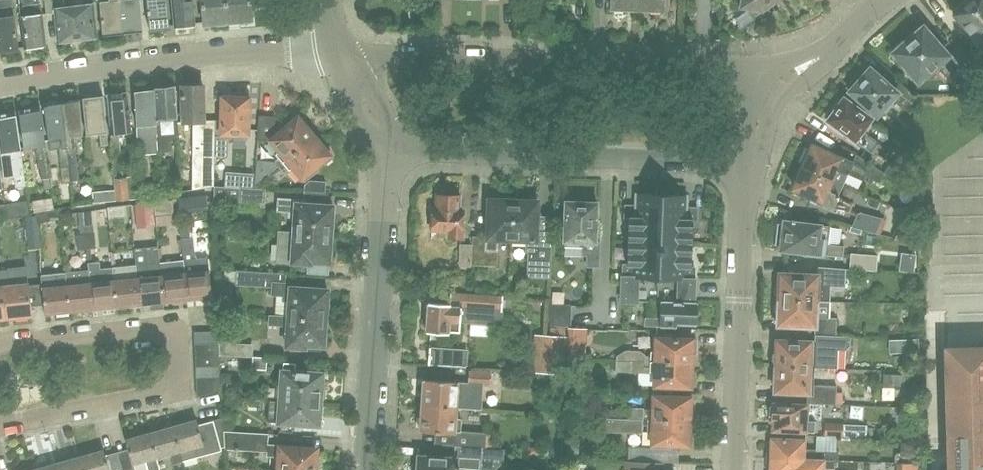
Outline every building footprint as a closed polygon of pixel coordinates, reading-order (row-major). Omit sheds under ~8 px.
[(18,50),(13,3),(13,0),(0,0),(0,52),(18,50)] [(19,2),(25,48),(46,45),(40,4),(40,0),(19,0),(19,2)] [(74,0),(62,0),(63,7),(54,8),(58,42),(78,40),(74,0)] [(78,40),(97,37),(93,3),(83,4),(83,0),(74,0),(78,40)] [(109,0),(100,1),(103,36),(123,33),(121,3),(120,0),(109,0)] [(121,3),(123,33),(142,31),(139,0),(120,0),(121,3)] [(150,30),(170,28),(167,0),(147,0),(150,30)] [(172,3),(174,28),(195,26),(192,3),(192,0),(171,0),(172,3)] [(226,0),(201,0),(201,3),(203,25),(228,22),(226,0)] [(228,22),(252,20),(250,3),(250,0),(226,0),(228,22)] [(436,0),(409,0),(413,12),(437,4),(436,0)] [(637,10),(637,0),(609,0),(609,3),(609,9),(637,10)] [(637,10),(663,11),(664,3),(664,0),(637,0),(637,10)] [(778,0),(741,0),(740,3),(739,7),(748,9),(754,17),(773,3),(778,0)] [(970,3),(954,15),(980,49),(982,48),(982,49),(982,0),(970,0),(970,3)] [(918,80),(945,58),(947,56),(924,27),(922,28),(919,24),(907,34),(910,38),(894,51),(908,68),(907,74),(910,77),(916,78),(918,80)] [(982,77),(982,56),(981,53),(971,61),(982,77)] [(892,97),(902,106),(909,112),(914,111),(913,96),(896,80),(890,86),(871,70),(868,70),(858,80),(856,78),(848,87),(851,89),(849,91),(876,115),(892,97)] [(157,136),(158,152),(169,151),(169,143),(178,135),(176,87),(174,87),(172,85),(167,85),(166,88),(154,90),(157,136)] [(215,187),(215,156),(215,138),(215,121),(206,121),(206,124),(204,124),(204,86),(181,86),(182,124),(193,124),(192,190),(215,187)] [(157,136),(154,90),(135,92),(137,126),(138,137),(157,136)] [(116,190),(116,201),(129,200),(139,199),(137,176),(123,177),(119,135),(131,134),(127,93),(107,95),(110,136),(115,179),(116,190)] [(248,135),(247,135),(248,103),(250,103),(250,97),(249,95),(247,94),(241,94),(238,98),(222,97),(222,138),(215,138),(215,156),(228,156),(228,138),(248,139),(248,135)] [(103,96),(83,98),(86,135),(100,134),(101,145),(107,144),(106,133),(103,96)] [(871,151),(878,142),(861,130),(870,117),(843,98),(842,100),(839,98),(831,109),(834,111),(827,120),(837,127),(836,129),(845,135),(846,134),(871,151)] [(80,181),(74,137),(83,136),(79,99),(61,103),(71,182),(80,181)] [(48,142),(58,140),(63,182),(71,182),(61,103),(44,106),(48,142)] [(41,179),(43,179),(44,190),(52,188),(50,179),(46,146),(40,107),(19,111),(25,149),(38,147),(38,150),(37,151),(41,179)] [(25,185),(15,112),(0,115),(0,148),(4,178),(16,176),(17,186),(25,185)] [(278,166),(283,162),(314,136),(305,125),(307,122),(296,115),(289,120),(291,123),(283,130),(281,127),(275,133),(275,118),(258,117),(257,141),(270,141),(280,152),(277,154),(280,158),(275,162),(278,166)] [(322,146),(314,136),(283,162),(278,166),(268,174),(276,184),(287,176),(283,171),(288,167),(290,170),(293,167),(305,181),(317,170),(315,167),(323,160),(326,163),(332,158),(327,145),(322,146)] [(807,148),(800,166),(830,180),(843,185),(849,174),(862,179),(863,176),(880,184),(885,174),(884,173),(875,168),(856,155),(853,161),(829,151),(828,153),(813,146),(811,150),(807,148)] [(148,152),(135,153),(137,176),(150,176),(148,152)] [(884,173),(885,174),(907,189),(914,179),(891,163),(884,173)] [(843,185),(830,180),(800,166),(792,184),(795,186),(794,189),(809,195),(808,198),(831,208),(832,207),(841,211),(848,211),(851,204),(837,197),(843,185)] [(241,187),(253,188),(254,173),(242,172),(241,187)] [(305,185),(305,192),(325,193),(326,182),(317,181),(310,181),(305,185)] [(263,190),(255,189),(240,188),(239,202),(263,203),(263,190)] [(115,201),(116,201),(116,190),(94,192),(95,203),(115,201)] [(462,231),(463,212),(459,212),(459,195),(438,194),(437,211),(432,211),(431,229),(450,230),(449,238),(461,239),(461,231),(462,231)] [(677,302),(660,302),(659,320),(645,319),(645,327),(677,328),(677,324),(697,325),(698,303),(694,303),(695,267),(691,267),(693,220),(696,221),(697,212),(687,212),(688,196),(636,194),(635,210),(626,210),(626,218),(629,218),(628,266),(624,266),(622,302),(639,303),(639,279),(677,280),(677,302)] [(473,237),(472,265),(497,266),(498,239),(512,239),(513,197),(500,197),(500,201),(489,200),(488,238),(486,238),(473,237)] [(513,197),(512,239),(525,240),(524,253),(529,253),(528,277),(549,278),(550,278),(551,246),(538,245),(538,239),(536,239),(537,216),(537,202),(527,202),(527,198),(513,197)] [(293,233),(331,235),(333,206),(303,204),(304,200),(278,199),(277,211),(289,212),(289,218),(294,218),(293,233)] [(565,201),(564,243),(564,247),(582,248),(582,256),(586,256),(586,268),(600,268),(601,242),(598,242),(597,244),(596,244),(597,203),(582,202),(578,200),(572,199),(570,202),(565,201)] [(155,216),(175,215),(174,201),(154,203),(155,216)] [(153,204),(135,206),(137,220),(155,219),(153,204)] [(109,219),(128,217),(126,206),(108,208),(109,219)] [(858,212),(851,227),(876,234),(882,219),(858,212)] [(52,213),(37,215),(38,222),(53,220),(52,213)] [(37,215),(26,216),(28,241),(39,240),(38,222),(37,215)] [(780,250),(824,254),(842,256),(843,247),(828,244),(830,227),(822,226),(822,223),(792,219),(792,222),(783,221),(783,224),(777,223),(775,245),(781,246),(780,250)] [(182,240),(184,262),(188,300),(212,297),(209,270),(208,259),(195,260),(193,238),(190,239),(189,223),(181,224),(182,240)] [(92,225),(85,226),(86,234),(87,249),(95,248),(94,233),(93,232),(92,225)] [(897,227),(893,237),(905,242),(909,232),(897,227)] [(330,248),(331,235),(293,233),(279,232),(277,262),(310,264),(309,270),(327,271),(327,263),(329,263),(330,260),(333,259),(333,250),(330,248)] [(81,234),(77,235),(78,250),(87,249),(86,234),(81,234)] [(471,267),(472,245),(460,245),(459,266),(471,267)] [(137,266),(140,305),(163,302),(160,264),(148,265),(146,248),(135,249),(137,266)] [(851,254),(849,270),(876,272),(878,257),(851,254)] [(4,318),(31,315),(28,284),(15,286),(12,257),(0,258),(0,273),(4,318)] [(89,264),(89,270),(92,309),(116,307),(113,269),(101,270),(100,262),(89,264)] [(160,264),(163,302),(188,300),(184,262),(160,264)] [(116,307),(140,305),(137,266),(123,268),(113,269),(116,307)] [(779,297),(779,299),(829,301),(829,284),(847,284),(847,268),(819,266),(819,275),(780,273),(779,285),(776,288),(776,294),(779,297)] [(65,273),(69,312),(92,309),(89,270),(65,273)] [(237,281),(237,284),(272,287),(272,295),(277,295),(283,295),(283,301),(289,301),(288,317),(326,320),(328,290),(300,288),(300,284),(286,283),(287,274),(237,271),(237,281)] [(42,287),(45,314),(69,312),(65,273),(42,275),(42,287)] [(428,303),(427,333),(449,334),(449,332),(460,333),(461,322),(501,324),(503,296),(451,292),(450,304),(428,303)] [(836,319),(828,319),(829,301),(779,299),(779,302),(775,305),(775,311),(778,314),(777,325),(815,327),(815,335),(822,335),(836,335),(836,319)] [(566,328),(569,328),(570,320),(569,306),(551,306),(550,319),(549,328),(566,328)] [(270,316),(269,324),(284,325),(288,323),(286,346),(304,348),(304,350),(306,350),(321,351),(322,347),(324,347),(324,345),(327,342),(328,334),(325,332),(325,330),(326,320),(288,317),(276,316),(270,316)] [(565,376),(566,328),(549,328),(547,375),(565,376)] [(195,343),(219,342),(219,331),(194,332),(195,343)] [(233,332),(219,331),(219,342),(220,354),(220,355),(232,355),(233,343),(233,332)] [(645,362),(652,362),(692,363),(692,353),(696,354),(696,341),(692,341),(692,339),(674,339),(674,335),(657,334),(657,352),(653,352),(652,357),(645,357),(639,353),(625,353),(625,361),(632,361),(645,362)] [(776,364),(776,366),(809,368),(837,369),(838,350),(846,350),(851,346),(851,336),(836,335),(822,335),(822,342),(777,341),(776,352),(773,355),(773,361),(776,364)] [(195,356),(220,354),(219,342),(195,343),(195,356)] [(568,347),(568,359),(586,359),(587,348),(568,347)] [(430,348),(428,365),(466,367),(467,350),(430,348)] [(947,350),(950,469),(982,469),(982,349),(947,350)] [(220,354),(195,356),(196,368),(221,366),(220,354)] [(266,370),(267,359),(253,358),(252,369),(266,370)] [(645,368),(645,362),(632,361),(625,361),(615,360),(615,371),(645,372),(645,368)] [(282,371),(280,400),(320,402),(320,401),(324,400),(324,390),(321,389),(322,374),(295,372),(295,363),(284,362),(283,371),(282,371)] [(691,373),(692,363),(652,362),(652,372),(656,372),(655,390),(672,390),(672,386),(691,387),(691,385),(695,386),(695,373),(691,373)] [(196,368),(196,379),(221,378),(221,366),(196,368)] [(807,395),(806,402),(836,404),(837,386),(811,385),(811,382),(809,382),(809,368),(776,366),(776,368),(773,371),(772,377),(775,380),(775,392),(796,392),(796,395),(807,395)] [(492,371),(491,373),(470,371),(468,383),(468,385),(483,386),(490,386),(512,388),(513,373),(492,371)] [(221,378),(196,379),(197,397),(222,390),(221,378)] [(423,380),(422,406),(457,408),(476,409),(481,410),(483,386),(468,385),(468,383),(458,382),(423,380)] [(643,410),(643,420),(650,421),(690,422),(690,412),(693,412),(694,400),(690,400),(690,398),(672,397),(672,394),(655,394),(651,394),(651,411),(643,410)] [(319,425),(320,402),(280,400),(269,399),(267,422),(280,423),(279,431),(292,432),(292,423),(319,425)] [(836,405),(836,404),(806,402),(806,404),(773,403),(773,404),(770,407),(769,417),(773,420),(773,430),(817,432),(818,421),(821,418),(822,404),(836,405)] [(461,420),(456,419),(457,408),(422,406),(420,432),(455,434),(455,432),(460,432),(461,420)] [(630,409),(629,420),(643,420),(643,410),(643,409),(630,409)] [(197,420),(174,427),(181,450),(184,461),(222,451),(221,448),(226,447),(225,438),(225,432),(224,418),(214,421),(198,425),(197,420)] [(606,419),(606,433),(642,434),(643,427),(643,420),(629,420),(606,419)] [(643,420),(643,427),(650,427),(650,431),(650,446),(651,446),(651,448),(670,448),(670,445),(688,445),(689,444),(692,444),(693,432),(689,432),(690,422),(650,421),(643,420)] [(824,437),(843,437),(842,425),(825,425),(824,437)] [(906,425),(906,437),(920,437),(920,425),(906,425)] [(170,453),(174,465),(175,469),(186,469),(184,461),(181,450),(174,427),(150,433),(157,457),(170,453)] [(467,434),(466,446),(486,447),(487,435),(487,433),(467,431),(467,434)] [(319,460),(315,459),(316,449),(281,447),(281,445),(267,445),(269,435),(225,432),(226,450),(267,452),(267,457),(279,457),(278,469),(319,469),(319,460)] [(117,454),(122,469),(134,469),(133,463),(145,460),(148,469),(160,469),(157,457),(150,433),(126,440),(129,449),(132,460),(121,464),(118,454),(117,454)] [(770,450),(770,457),(839,460),(839,450),(805,449),(806,439),(771,438),(771,441),(768,442),(768,448),(770,450)] [(568,458),(579,458),(580,444),(568,443),(568,458)] [(916,443),(901,444),(901,460),(916,460),(916,443)] [(415,469),(455,469),(455,468),(469,469),(484,469),(485,450),(457,449),(457,456),(446,456),(446,458),(419,456),(418,466),(415,468),(415,469)] [(117,454),(119,461),(108,464),(104,450),(81,457),(85,469),(122,469),(117,454)] [(81,457),(58,463),(60,469),(85,469),(81,457)] [(770,457),(770,466),(767,467),(767,469),(823,469),(823,468),(834,468),(834,460),(839,460),(770,457)] [(625,469),(650,469),(650,462),(628,461),(625,461),(625,469)]
